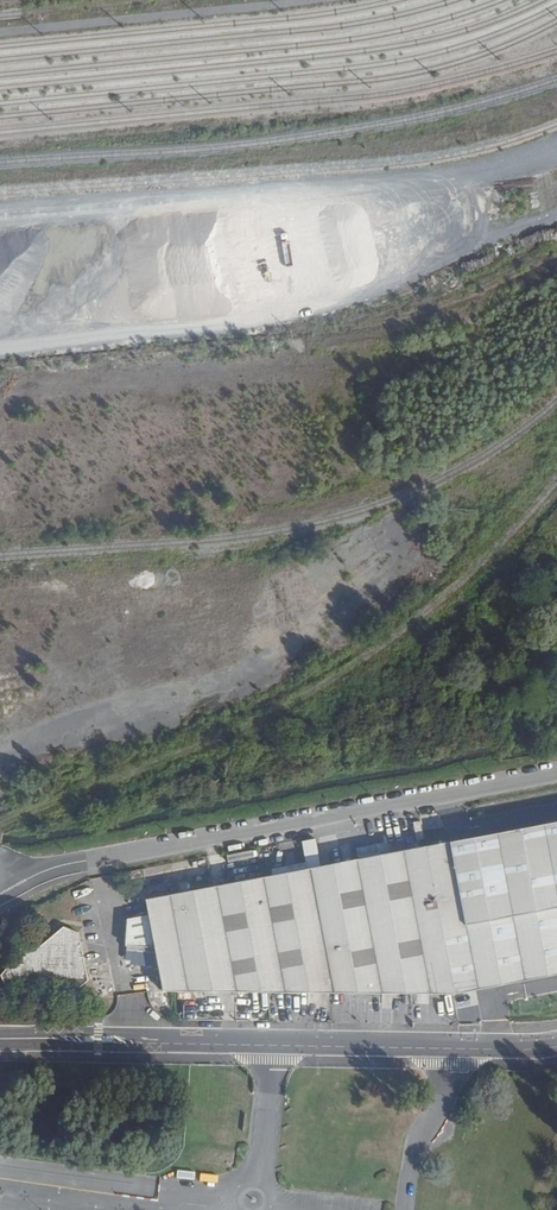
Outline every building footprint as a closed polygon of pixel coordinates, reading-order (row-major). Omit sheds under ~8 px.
[(424,847),(451,995),(556,974),(556,822),(424,847)] [(313,839),(302,842),(304,852),(316,850),(313,839)] [(159,992),(330,993),(451,995),(424,847),(307,869),(142,900),(145,916),(126,919),(125,947),(151,947),(159,992)] [(306,868),(318,867),(317,853),(305,854),(306,868)] [(32,953),(23,949),(1,975),(6,988),(79,989),(88,980),(79,934),(63,927),(32,953)] [(475,991),(453,995),(455,1009),(478,1005),(475,991)]
